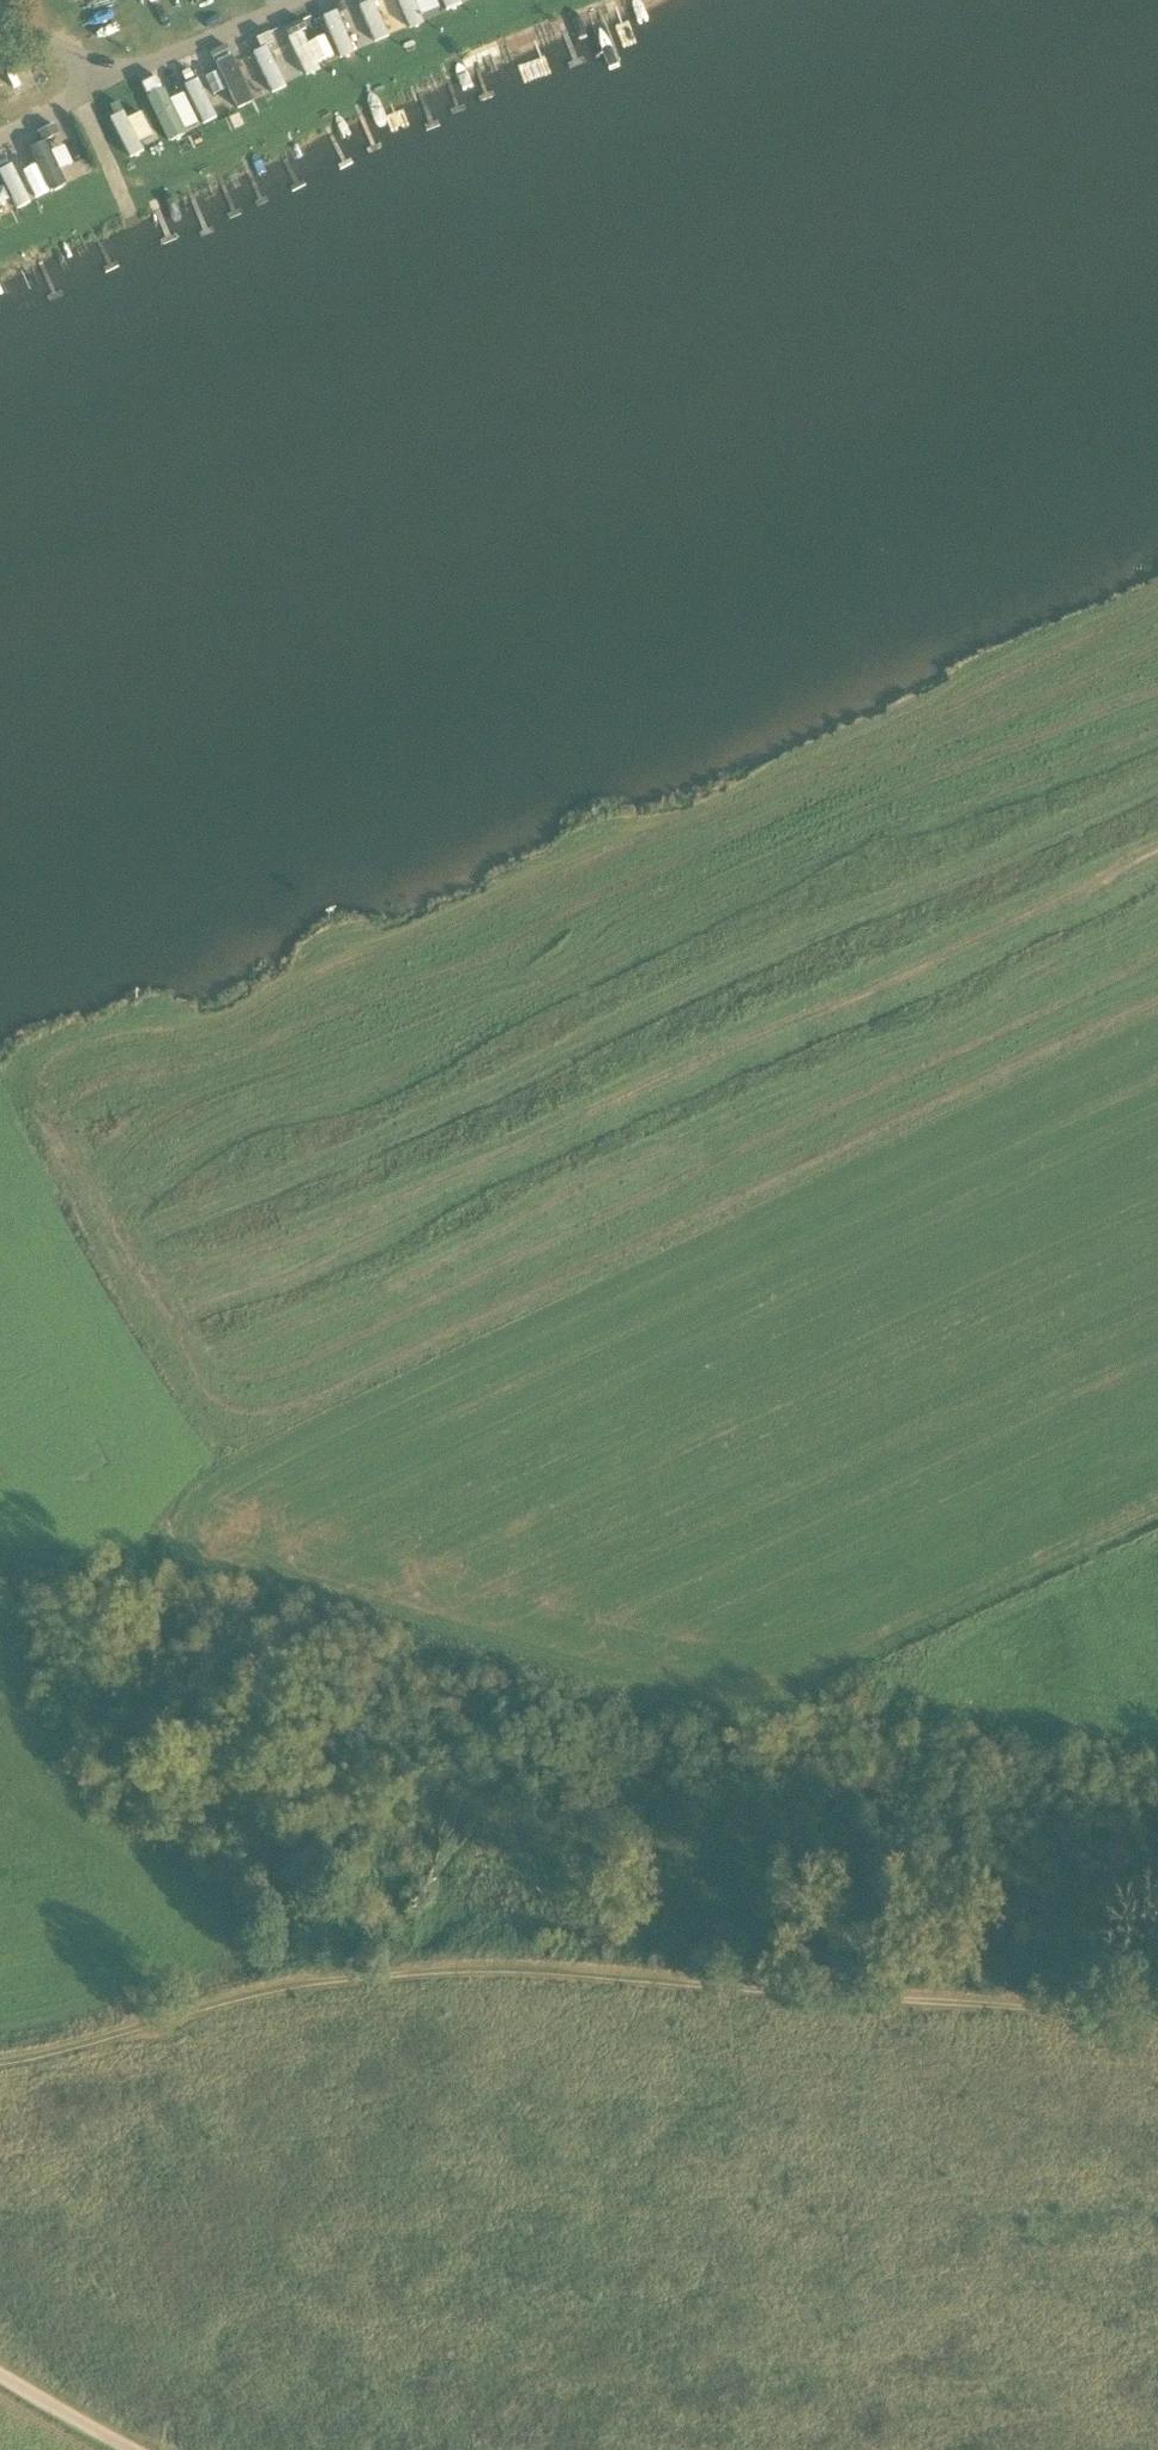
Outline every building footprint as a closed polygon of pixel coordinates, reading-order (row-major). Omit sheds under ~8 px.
[(388,37),(376,0),(375,0),(354,7),(366,44),(388,37)] [(404,24),(438,15),(434,0),(398,0),(404,24)] [(447,12),(463,5),(461,0),(442,0),(447,12)] [(340,11),(325,15),(337,61),(353,57),(340,11)] [(285,26),(304,77),(320,71),(301,20),(285,26)] [(318,62),(333,56),(324,36),(309,42),(318,62)] [(275,97),(289,89),(267,46),(252,53),(275,97)] [(235,107),(251,101),(235,57),(218,64),(235,107)] [(198,129),(185,93),(168,99),(159,76),(144,82),(165,141),(198,129)] [(201,79),(186,84),(201,125),(215,120),(201,79)] [(266,98),(239,108),(244,119),(270,110),(266,98)] [(143,111),(126,118),(121,103),(107,108),(126,160),(144,153),(139,142),(152,137),(143,111)] [(65,153),(53,156),(48,141),(16,152),(25,181),(43,175),(49,191),(66,186),(62,171),(70,168),(65,153)] [(15,163),(0,168),(14,209),(29,203),(15,163)] [(0,188),(0,210),(12,205),(5,186),(0,188)]
